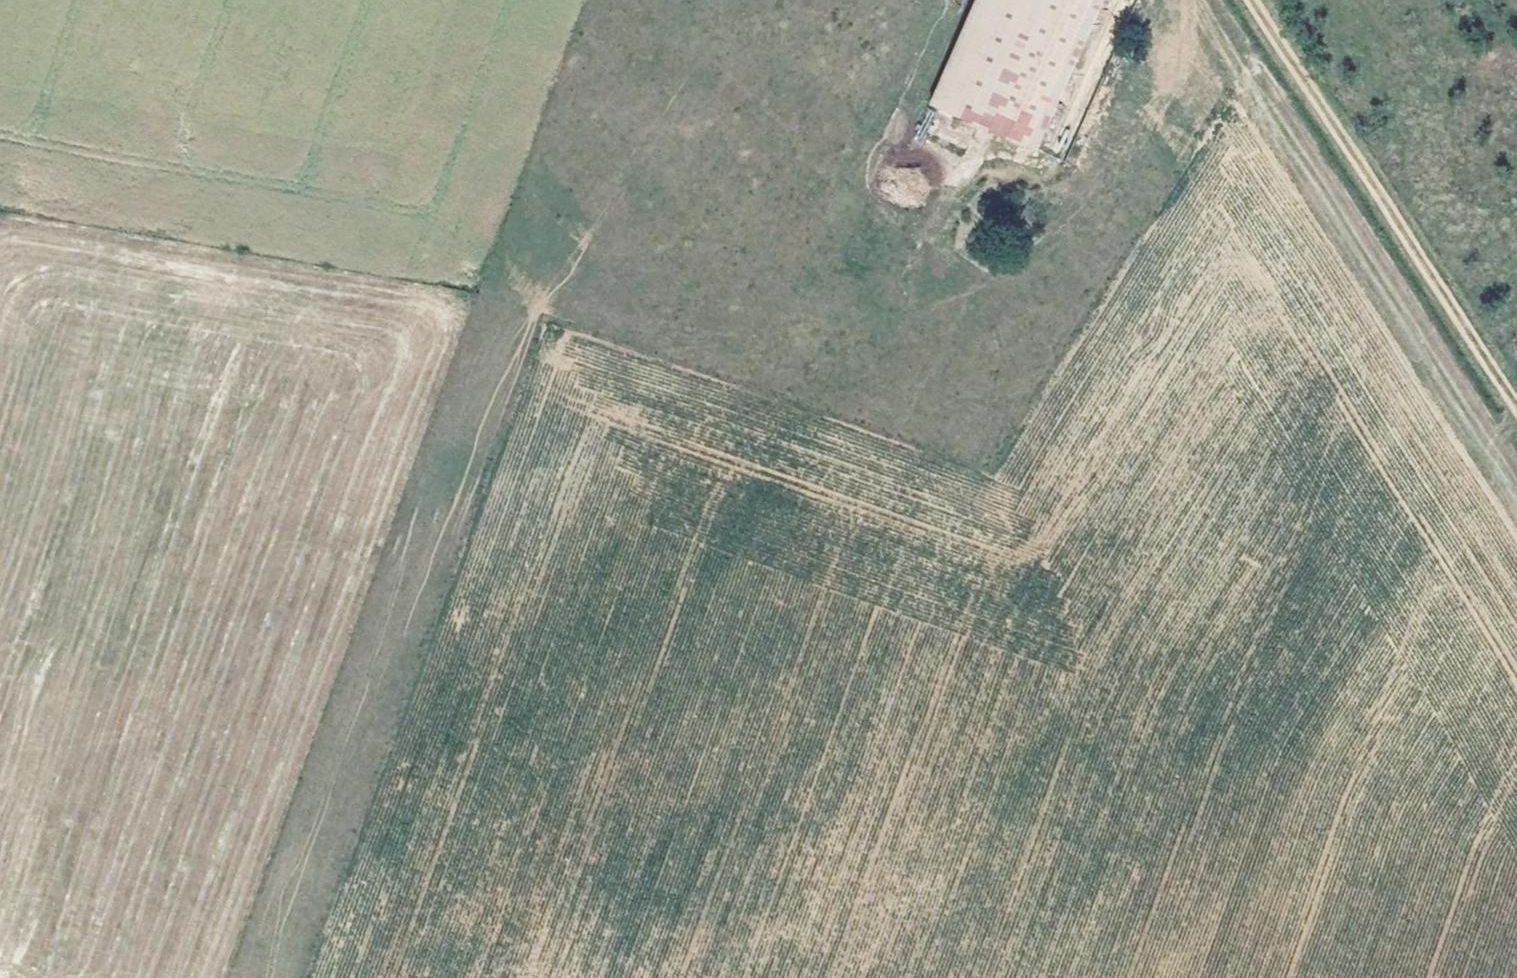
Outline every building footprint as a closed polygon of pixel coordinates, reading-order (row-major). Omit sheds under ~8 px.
[(930,103),(1035,149),(1101,0),(976,0),(930,103)]
